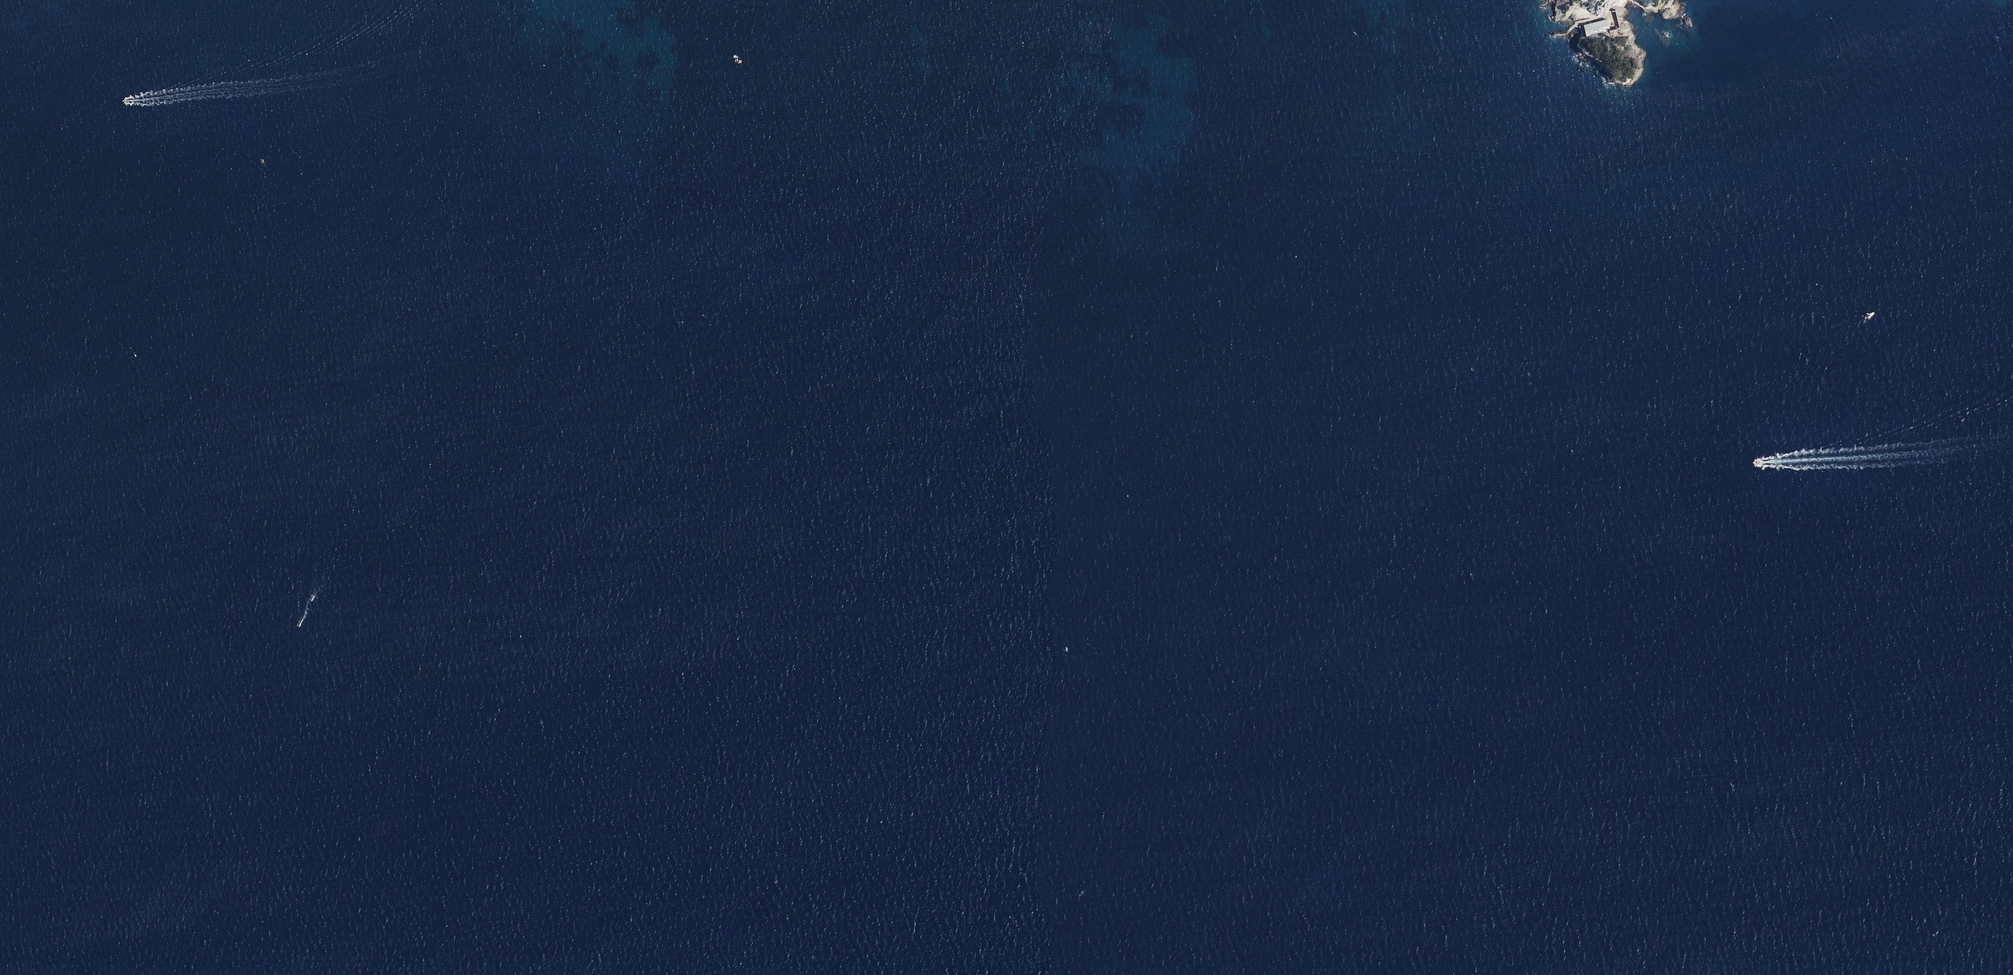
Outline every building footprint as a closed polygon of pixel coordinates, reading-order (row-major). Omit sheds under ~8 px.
[(1611,11),(1617,27),(1624,25),(1620,12),(1619,9),(1611,11)] [(1582,24),(1584,36),(1609,30),(1606,19),(1582,24)] [(1618,35),(1610,36),(1612,45),(1619,44),(1618,35)]
